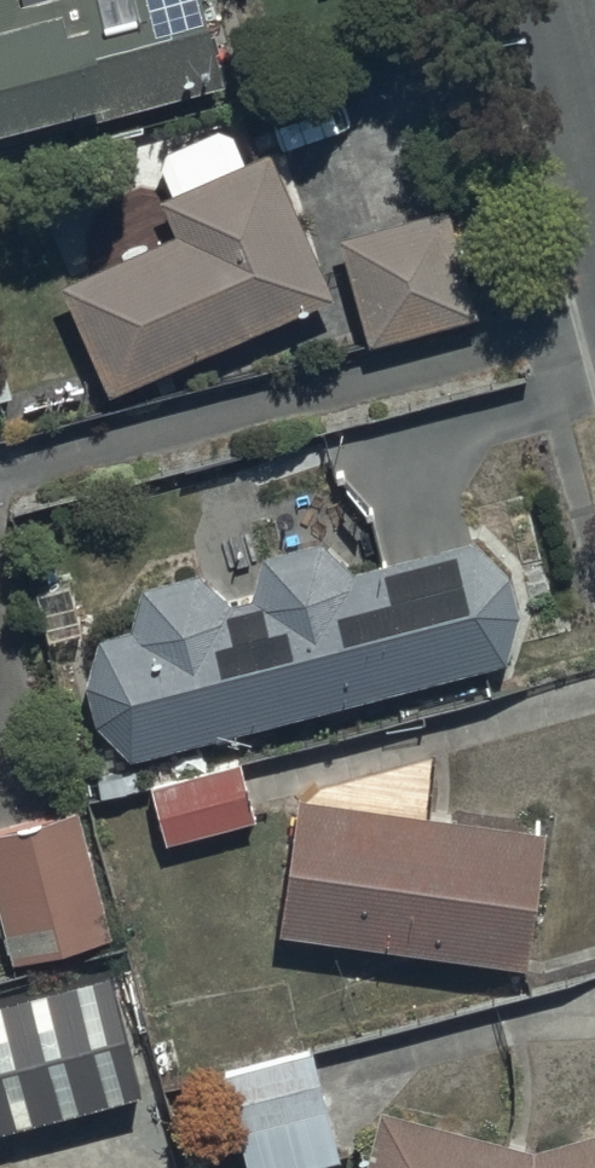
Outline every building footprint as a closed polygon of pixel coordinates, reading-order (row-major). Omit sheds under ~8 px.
[(203,0),(0,0),(0,121),(219,59),(203,0)] [(105,373),(327,275),(264,132),(155,180),(170,215),(57,264),(105,373)] [(446,192),(336,220),(364,327),(474,299),(446,192)] [(126,612),(96,620),(95,624),(93,628),(91,631),(90,635),(88,639),(87,643),(86,647),(86,651),(85,655),(85,659),(84,663),(84,667),(84,671),(85,675),(85,679),(86,684),(87,687),(87,692),(89,696),(90,699),(91,703),(93,707),(95,711),(97,714),(99,718),(101,721),(103,724),(106,728),(108,731),(111,734),(114,737),(117,740),(120,742),(123,745),(126,747),(500,645),(502,641),(503,638),(505,634),(506,631),(508,627),(509,623),(509,619),(510,616),(511,612),(511,608),(511,604),(512,600),(511,596),(511,592),(511,589),(510,585),(509,581),(508,577),(507,573),(506,570),(504,566),(503,563),(501,559),(499,556),(497,553),(494,550),(492,546),(490,543),(487,541),(484,538),(481,535),(478,533),(475,530),(472,528),(469,526),(348,560),(316,528),(257,542),(248,583),(226,591),(194,556),(137,569),(126,612)] [(238,748),(147,770),(162,831),(253,809),(238,748)] [(526,950),(542,813),(291,782),(275,920),(526,950)] [(70,794),(0,810),(0,923),(4,942),(99,920),(70,794)] [(217,1059),(245,1167),(272,1167),(336,1151),(307,1036),(217,1059)] [(374,1090),(356,1167),(594,1167),(594,1110),(524,1130),(374,1090)]
